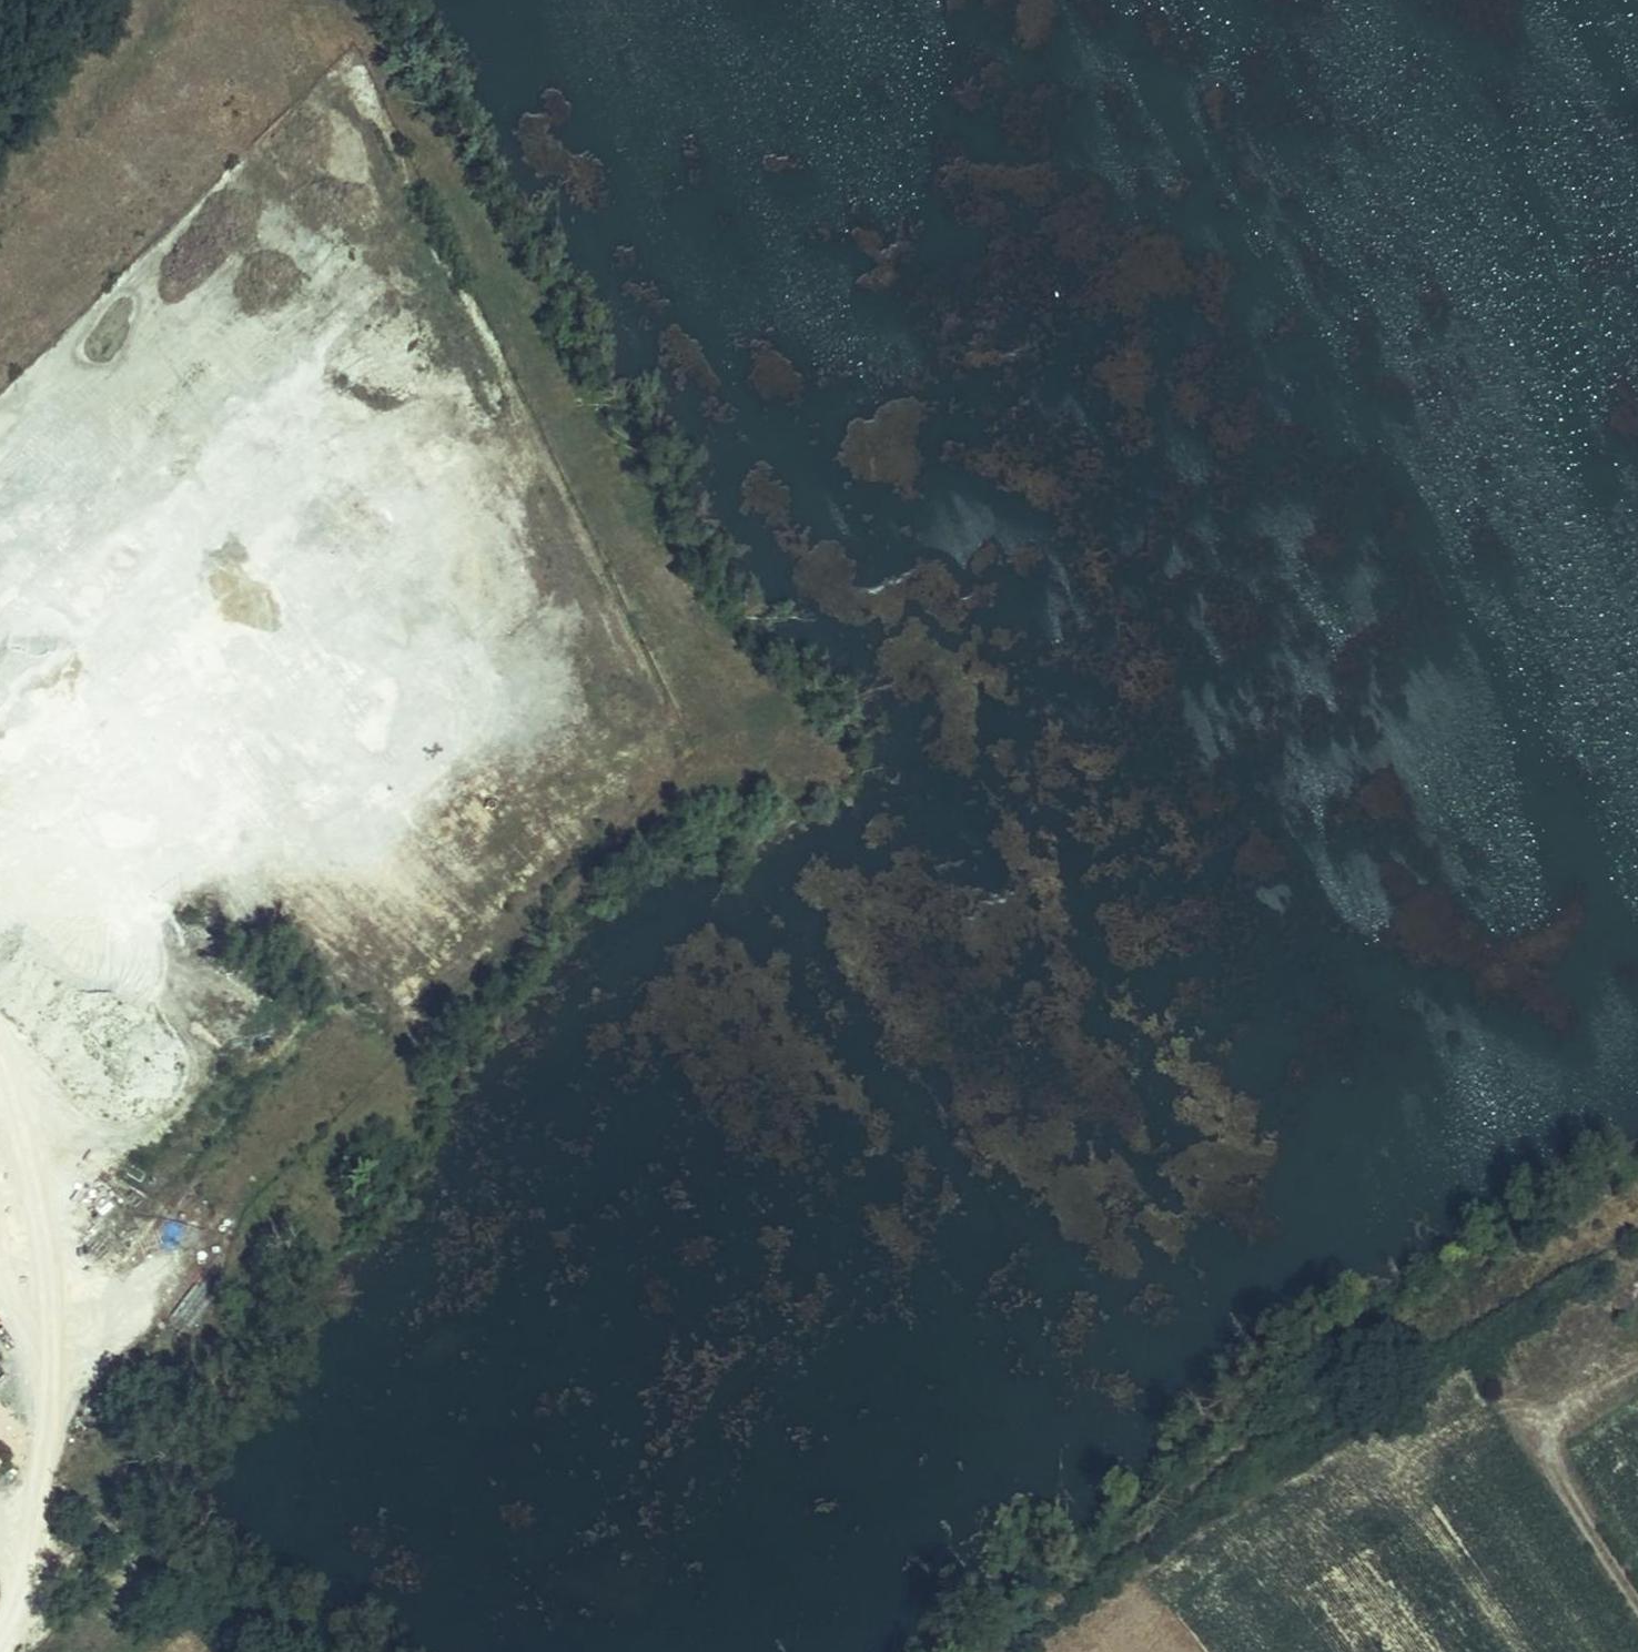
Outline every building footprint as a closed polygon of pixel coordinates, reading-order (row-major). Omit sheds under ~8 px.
[(488,839),(501,828),(476,797),(463,808),(488,839)] [(15,1130),(0,1121),(0,1155),(15,1130)]
